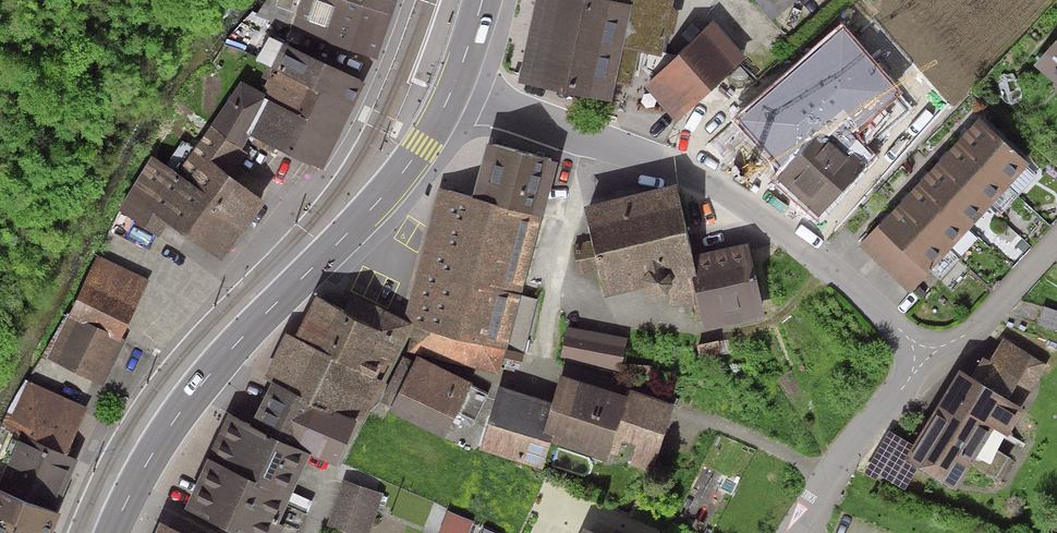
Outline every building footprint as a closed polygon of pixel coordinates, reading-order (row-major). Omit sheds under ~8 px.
[(296,27),(374,58),(393,0),(307,0),(296,27)] [(602,0),(541,0),(523,83),(609,102),(615,73),(632,77),(638,49),(663,55),(667,36),(677,34),(680,13),(673,7),(674,0),(620,0),(619,4),(602,0)] [(748,57),(714,21),(645,84),(678,121),(748,57)] [(360,82),(270,35),(257,59),(272,66),(348,107),(360,82)] [(1034,67),(1056,86),(1056,40),(1034,67)] [(348,107),(272,66),(266,76),(276,81),(265,100),(242,87),(214,131),(238,149),(247,134),(318,168),(348,107)] [(812,140),(782,113),(747,152),(816,213),(861,162),(822,129),(812,140)] [(951,151),(930,173),(912,192),(890,214),(872,233),(863,243),(912,291),(1031,168),(982,120),(971,131),(951,151)] [(238,149),(214,131),(194,152),(182,144),(165,168),(244,221),(259,203),(224,172),(238,149)] [(559,163),(488,145),(475,200),(547,217),(559,163)] [(244,221),(165,168),(153,160),(122,206),(158,231),(167,217),(222,254),(244,221)] [(475,200),(438,191),(419,272),(527,298),(547,217),(475,200)] [(586,215),(590,234),(592,244),(574,248),(579,272),(598,267),(603,292),(646,281),(649,288),(657,292),(665,291),(670,288),(674,300),(696,296),(691,272),(698,271),(695,261),(680,194),(586,215)] [(751,249),(695,261),(698,271),(691,272),(696,296),(702,324),(764,311),(751,249)] [(149,279),(96,256),(68,316),(121,341),(149,279)] [(540,301),(419,272),(407,319),(405,326),(414,327),(420,329),(507,350),(527,355),(540,301)] [(263,381),(268,384),(359,424),(365,426),(368,413),(380,399),(401,355),(414,327),(405,326),(407,319),(352,295),(346,309),(315,297),(294,337),(285,334),(263,381)] [(1041,307),(1035,327),(1056,334),(1056,312),(1041,307)] [(121,341),(68,316),(47,361),(100,386),(121,341)] [(626,339),(565,328),(559,361),(620,373),(626,339)] [(507,350),(420,329),(413,355),(418,356),(501,376),(507,350)] [(1049,365),(1004,339),(975,387),(955,375),(904,461),(949,488),(966,461),(996,479),(1007,459),(991,449),(997,437),(1003,441),(1049,365)] [(415,362),(401,355),(380,399),(391,404),(385,415),(448,443),(457,423),(461,415),(474,422),(487,396),(472,389),(475,383),(418,356),(415,362)] [(554,409),(502,391),(481,454),(543,475),(553,446),(608,464),(610,458),(652,472),(674,405),(632,391),(629,399),(565,378),(554,409)] [(26,383),(5,432),(20,438),(0,485),(0,492),(57,516),(80,462),(66,456),(87,408),(26,383)] [(359,424),(268,384),(249,428),(311,455),(340,468),(359,424)] [(225,418),(187,512),(237,532),(296,532),(304,514),(289,507),(311,455),(249,428),(225,418)] [(345,479),(329,527),(346,532),(369,532),(383,492),(345,479)] [(0,492),(0,532),(49,532),(57,516),(0,492)] [(158,523),(154,532),(181,532),(158,523)]
